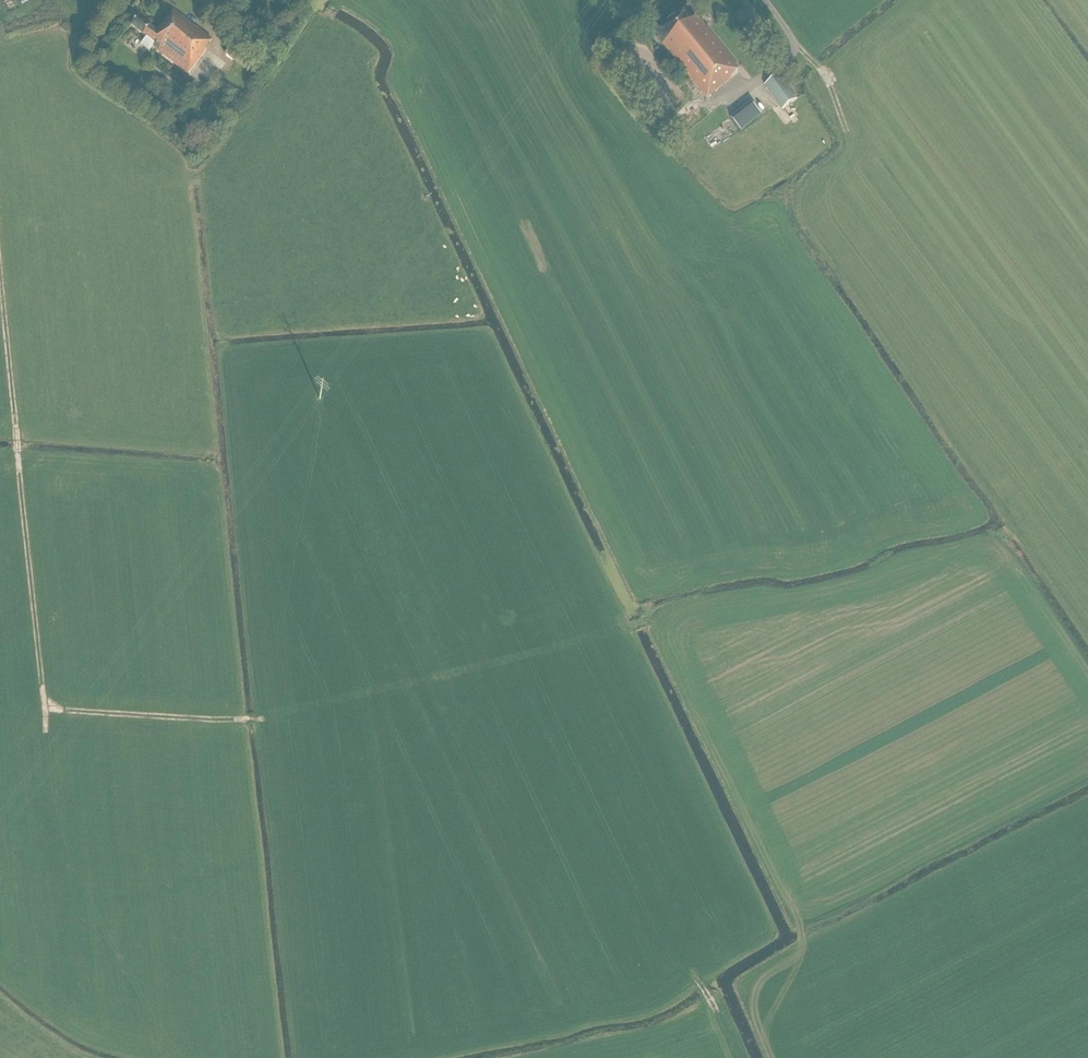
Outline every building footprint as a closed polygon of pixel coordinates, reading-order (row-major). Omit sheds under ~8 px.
[(707,99),(725,84),(732,78),(731,76),(740,69),(689,6),(654,34),(707,99)] [(211,41),(173,11),(156,32),(137,16),(130,25),(154,45),(151,48),(187,75),(206,50),(205,49),(211,41)] [(782,110),(796,100),(778,75),(764,85),(782,110)] [(762,115),(751,102),(730,118),(741,131),(762,115)]
